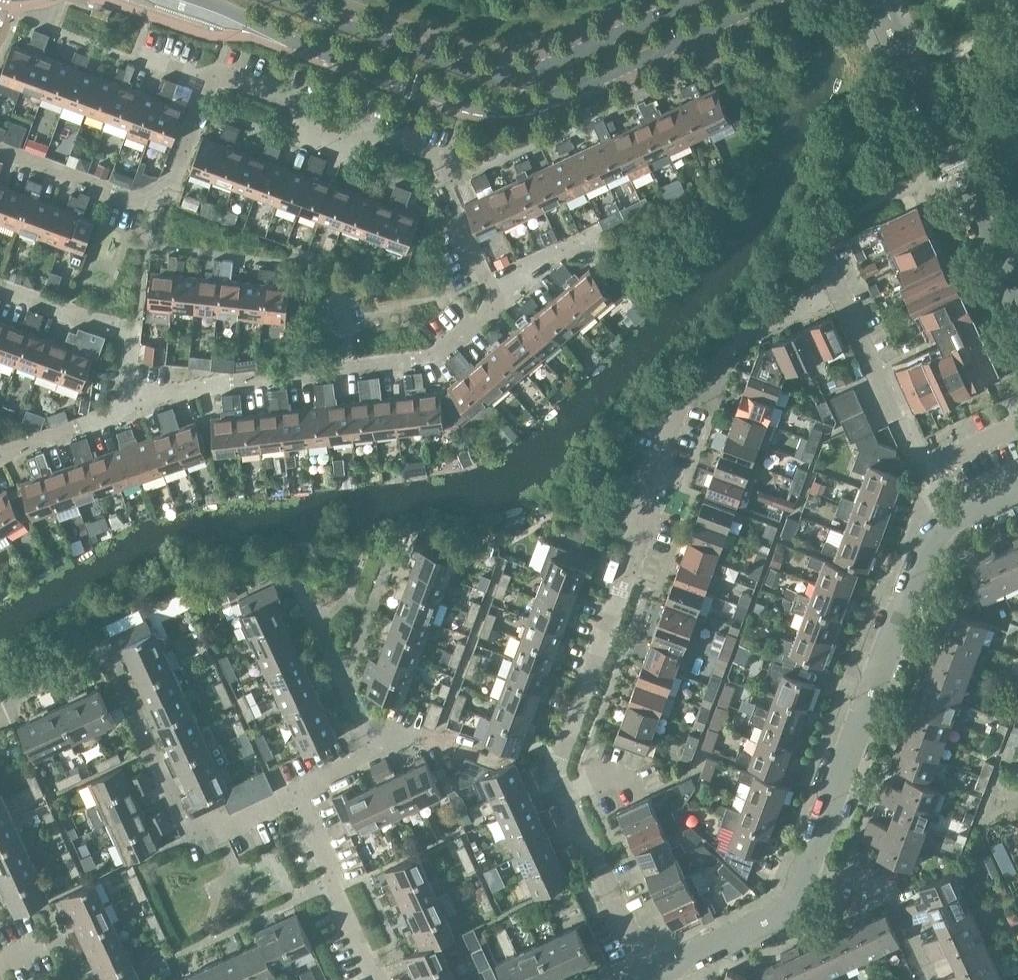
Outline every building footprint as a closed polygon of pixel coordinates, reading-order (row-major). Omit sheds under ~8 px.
[(30,43),(38,46),(43,32),(36,29),(30,43)] [(38,46),(45,49),(51,35),(43,32),(38,46)] [(22,87),(38,46),(30,43),(29,43),(26,49),(13,44),(0,78),(0,79),(22,87)] [(22,87),(44,95),(57,60),(44,56),(47,49),(45,49),(38,46),(22,87)] [(73,60),(80,63),(83,54),(76,51),(73,60)] [(80,63),(88,66),(91,56),(83,54),(80,63)] [(44,95),(65,103),(78,68),(57,60),(44,95)] [(115,76),(123,79),(126,69),(119,67),(115,76)] [(65,103),(87,111),(99,76),(78,68),(65,103)] [(126,69),(123,79),(130,81),(134,72),(126,69)] [(87,111),(108,119),(121,84),(99,76),(87,111)] [(171,80),(164,77),(162,83),(158,92),(166,94),(169,85),(171,80)] [(142,92),(128,87),(130,81),(123,79),(121,84),(108,119),(111,120),(107,130),(123,136),(126,125),(130,127),(142,92)] [(173,97),(177,88),(179,82),(171,80),(169,85),(166,94),(173,97)] [(696,81),(688,84),(692,93),(700,90),(696,81)] [(692,93),(688,84),(681,88),(685,96),(692,93)] [(717,89),(695,99),(710,132),(732,122),(717,89)] [(164,100),(142,92),(130,127),(126,136),(147,144),(151,134),(164,100)] [(171,103),(173,97),(166,94),(164,100),(151,134),(173,143),(186,108),(171,103)] [(695,99),(674,108),(690,141),(710,132),(695,99)] [(654,100),(647,103),(651,112),(658,109),(654,100)] [(651,112),(647,103),(640,107),(644,116),(651,112)] [(674,108),(653,118),(669,151),(690,141),(674,108)] [(653,118),(633,127),(648,161),(669,151),(653,118)] [(613,119),(606,122),(610,131),(617,128),(613,119)] [(610,131),(606,122),(598,126),(602,135),(610,131)] [(221,136),(228,139),(232,130),(224,127),(221,136)] [(633,127),(612,137),(627,170),(632,179),(652,170),(648,161),(633,127)] [(232,130),(228,139),(236,142),(239,133),(232,130)] [(191,171),(213,179),(226,144),(204,136),(191,171)] [(271,155),(274,146),(276,140),(269,137),(263,152),(271,155)] [(612,137),(591,146),(606,180),(627,170),(612,137)] [(571,138),(564,142),(568,151),(575,147),(571,138)] [(568,151),(564,142),(556,145),(560,154),(568,151)] [(213,179),(235,187),(248,152),(226,144),(213,179)] [(271,155),(279,157),(282,148),(274,146),(271,155)] [(591,146),(570,156),(585,189),(606,180),(591,146)] [(235,187),(256,195),(269,160),(248,152),(235,187)] [(570,156),(549,166),(565,199),(585,189),(570,156)] [(529,158),(522,161),(526,170),(533,166),(529,158)] [(307,168),(314,171),(318,162),(310,159),(307,168)] [(77,168),(87,172),(90,162),(89,162),(83,160),(80,161),(77,168)] [(256,195),(278,203),(291,168),(269,160),(256,195)] [(526,170),(522,161),(515,164),(519,173),(526,170)] [(318,162),(314,171),(322,173),(325,164),(318,162)] [(549,166),(529,175),(544,209),(565,199),(549,166)] [(278,203),(300,211),(312,176),(291,168),(278,203)] [(357,186),(360,177),(362,172),(355,169),(349,184),(357,186)] [(113,171),(110,180),(131,188),(135,179),(113,171)] [(479,176),(481,180),(485,189),(492,185),(486,173),(479,176)] [(529,175),(508,185),(523,218),(544,209),(529,175)] [(300,211),(321,219),(334,184),(312,176),(300,211)] [(485,189),(481,180),(479,176),(472,180),(473,183),(478,192),(485,189)] [(360,177),(357,186),(364,189),(368,180),(360,177)] [(25,187),(33,190),(36,181),(29,178),(25,187)] [(36,181),(33,190),(40,193),(44,184),(36,181)] [(10,188),(0,184),(0,214),(10,188)] [(321,219),(342,227),(355,192),(334,184),(321,219)] [(508,185),(487,194),(503,228),(523,218),(508,185)] [(18,230),(31,196),(10,188),(0,214),(0,224),(18,230)] [(392,200),(400,202),(403,193),(396,190),(392,200)] [(79,197),(76,206),(86,210),(91,195),(81,191),(79,197)] [(342,227),(364,234),(376,200),(355,192),(342,227)] [(403,193),(400,202),(407,205),(411,196),(403,193)] [(68,203),(76,206),(79,197),(72,194),(68,203)] [(503,228),(487,194),(465,204),(481,238),(503,228)] [(18,230),(40,238),(52,204),(31,196),(18,230)] [(364,234),(385,242),(400,202),(392,200),(390,199),(388,204),(376,200),(364,234)] [(407,205),(400,202),(385,242),(408,251),(420,216),(407,211),(409,206),(407,205)] [(40,238),(61,246),(74,212),(52,204),(40,238)] [(942,343),(892,366),(914,412),(928,406),(930,411),(1002,378),(923,204),(881,224),(887,238),(882,240),(928,341),(938,336),(942,343)] [(76,206),(74,212),(61,246),(76,252),(72,264),(82,268),(88,252),(85,251),(96,220),(83,215),(86,210),(76,206)] [(169,268),(177,269),(178,259),(170,258),(169,268)] [(178,259),(177,269),(185,269),(186,260),(178,259)] [(195,314),(217,316),(221,280),(222,273),(223,264),(224,260),(215,259),(214,273),(213,272),(212,279),(199,277),(195,314)] [(557,268),(561,273),(568,280),(574,275),(573,274),(568,268),(563,263),(557,268)] [(223,264),(222,273),(230,274),(231,265),(223,264)] [(259,277),(267,278),(268,269),(260,268),(259,277)] [(568,280),(561,273),(557,268),(551,273),(555,278),(561,285),(568,280)] [(267,278),(275,279),(276,270),(268,269),(267,278)] [(571,285),(595,313),(614,297),(617,301),(626,294),(611,275),(602,283),(590,269),(578,279),(574,273),(573,274),(574,275),(568,280),(571,285)] [(148,309),(172,311),(176,275),(152,272),(148,309)] [(172,311),(195,314),(199,277),(176,275),(172,311)] [(217,316),(240,318),(244,282),(221,280),(217,316)] [(240,318),(263,321),(267,284),(244,282),(240,318)] [(267,284),(263,321),(287,324),(291,287),(267,284)] [(571,285),(554,299),(578,327),(595,313),(571,285)] [(527,302),(533,309),(539,304),(533,297),(527,302)] [(554,299),(536,314),(560,342),(578,327),(554,299)] [(533,309),(527,302),(520,307),(527,314),(533,309)] [(24,323),(32,326),(35,317),(27,314),(24,323)] [(536,314),(519,328),(543,357),(560,342),(536,314)] [(831,316),(811,326),(825,356),(845,347),(831,316)] [(35,317),(32,326),(39,329),(42,320),(35,317)] [(17,366),(29,332),(8,324),(0,345),(0,360),(17,366)] [(492,331),(498,339),(504,333),(498,326),(492,331)] [(811,326),(792,335),(805,365),(825,356),(811,326)] [(82,390),(95,356),(82,351),(90,331),(87,330),(80,327),(78,333),(74,342),(72,347),(59,382),(82,390)] [(519,328),(501,343),(525,371),(543,357),(519,328)] [(67,339),(74,342),(78,333),(70,330),(67,339)] [(498,339),(492,331),(485,336),(492,344),(498,339)] [(17,366),(38,374),(51,340),(29,332),(17,366)] [(792,335),(772,344),(786,374),(805,365),(792,335)] [(38,374),(59,382),(72,347),(51,340),(38,374)] [(501,343),(484,358),(508,386),(525,371),(501,343)] [(145,362),(163,364),(165,346),(147,344),(145,362)] [(760,349),(752,371),(782,383),(786,374),(772,344),(760,349)] [(201,363),(209,364),(210,354),(202,353),(201,363)] [(490,401),(457,361),(452,355),(446,361),(456,372),(455,373),(459,378),(448,388),(451,392),(472,416),(490,401)] [(463,355),(457,361),(490,401),(508,386),(484,358),(473,367),(463,355)] [(199,357),(190,356),(189,367),(198,368),(199,357)] [(235,359),(213,357),(212,369),(234,372),(235,359)] [(422,371),(415,372),(422,430),(446,427),(444,415),(442,396),(441,391),(427,393),(426,386),(424,386),(422,371)] [(752,371),(744,392),(775,403),(782,383),(752,371)] [(408,395),(395,397),(399,433),(422,430),(415,372),(407,373),(409,388),(407,388),(408,395)] [(364,400),(349,402),(354,438),(376,436),(370,377),(362,378),(364,400)] [(378,377),(370,377),(376,436),(399,433),(395,397),(380,398),(378,377)] [(332,382),(324,383),(327,404),(331,441),(354,438),(349,402),(335,404),(332,382)] [(319,405),(304,407),(308,444),(331,441),(327,404),(324,383),(316,384),(319,405)] [(278,388),(280,404),(288,403),(286,387),(278,388)] [(270,389),(271,395),(272,405),(280,404),(278,388),(270,389)] [(831,398),(836,409),(859,399),(854,388),(831,398)] [(233,393),(235,409),(243,408),(241,392),(233,393)] [(451,392),(447,395),(460,426),(472,416),(451,392)] [(744,392),(737,412),(767,424),(775,403),(744,392)] [(235,409),(233,393),(225,394),(227,410),(235,409)] [(460,426),(447,395),(442,396),(446,427),(460,426)] [(836,409),(841,420),(864,410),(859,399),(836,409)] [(79,411),(89,413),(90,401),(80,400),(79,411)] [(817,404),(823,416),(832,412),(827,400),(817,404)] [(4,413),(14,416),(18,406),(7,402),(4,413)] [(166,409),(171,424),(179,421),(173,406),(166,409)] [(304,407),(281,410),(285,446),(308,444),(304,407)] [(158,411),(160,418),(164,427),(171,424),(166,409),(158,411)] [(281,410),(258,413),(262,449),(285,446),(281,410)] [(841,420),(846,431),(869,421),(864,410),(841,420)] [(26,421),(37,425),(40,415),(30,411),(26,421)] [(737,412),(729,432),(767,447),(775,426),(767,424),(737,412)] [(258,413),(236,415),(240,452),(262,449),(258,413)] [(52,425),(61,422),(59,417),(54,414),(48,416),(52,425)] [(240,452),(236,415),(212,418),(216,455),(240,452)] [(852,443),(856,441),(856,440),(874,432),(869,421),(846,431),(852,443)] [(196,422),(173,430),(185,464),(208,456),(196,422)] [(125,430),(128,439),(136,436),(133,427),(125,430)] [(809,438),(819,442),(823,430),(813,427),(809,438)] [(128,439),(125,430),(118,433),(121,442),(128,439)] [(173,430),(152,437),(164,472),(185,464),(173,430)] [(767,447),(729,432),(722,452),(760,467),(767,447)] [(867,474),(862,488),(898,501),(903,487),(899,486),(902,476),(895,474),(901,458),(895,455),(898,450),(879,443),(874,432),(856,440),(856,441),(860,449),(853,469),(867,474)] [(87,436),(80,439),(85,454),(93,451),(87,436)] [(130,445),(142,479),(164,472),(152,437),(130,445)] [(819,442),(809,438),(805,450),(815,454),(819,442)] [(80,439),(72,442),(78,457),(85,454),(80,439)] [(130,445),(109,452),(121,487),(142,479),(130,445)] [(37,454),(42,469),(50,466),(44,451),(37,454)] [(93,451),(85,454),(99,494),(121,487),(109,452),(95,457),(93,451)] [(722,452),(714,473),(753,487),(760,467),(722,452)] [(42,469),(37,454),(28,457),(28,460),(25,461),(25,464),(26,466),(28,470),(30,472),(32,473),(35,475),(33,479),(21,483),(23,487),(29,504),(34,517),(56,509),(44,475),(42,469)] [(80,462),(66,467),(78,502),(99,494),(85,454),(78,457),(80,462)] [(66,467),(44,475),(56,509),(78,502),(66,467)] [(798,467),(794,479),(804,483),(808,471),(798,467)] [(753,487),(714,473),(706,493),(745,508),(753,487)] [(794,479),(790,491),(800,494),(804,483),(794,479)] [(16,491),(24,506),(29,504),(23,487),(16,491)] [(843,496),(839,505),(885,522),(890,508),(894,510),(898,501),(862,488),(857,501),(843,496)] [(0,494),(0,524),(6,533),(26,521),(19,509),(10,494),(7,489),(0,494)] [(10,494),(19,509),(24,506),(16,491),(10,494)] [(816,510),(821,498),(809,494),(804,506),(816,510)] [(697,520),(728,532),(735,511),(704,499),(697,520)] [(850,519),(845,533),(881,546),(885,537),(880,535),(885,522),(839,505),(836,514),(850,519)] [(788,518),(781,536),(793,540),(800,522),(788,518)] [(689,540),(720,552),(728,532),(697,520),(689,540)] [(764,535),(774,539),(778,526),(768,523),(764,535)] [(881,546),(845,533),(840,546),(826,541),(822,551),(868,568),(874,553),(878,555),(881,546)] [(418,557),(413,569),(447,582),(453,579),(455,572),(453,566),(455,560),(452,559),(456,548),(418,534),(411,555),(418,557)] [(1007,549),(1017,574),(1017,536),(1014,538),(1016,545),(1007,549)] [(689,540),(682,560),(713,572),(724,576),(728,566),(717,562),(720,552),(689,540)] [(601,548),(587,542),(585,549),(599,554),(601,548)] [(541,571),(544,578),(544,577),(578,589),(583,578),(590,581),(597,560),(560,546),(556,557),(552,556),(549,563),(543,565),(541,571)] [(985,552),(1003,591),(1017,584),(1017,574),(1007,549),(997,554),(994,548),(985,552)] [(758,552),(753,564),(763,567),(768,555),(758,552)] [(1003,591),(985,552),(976,556),(979,562),(969,567),(984,600),(1003,591)] [(822,570),(817,583),(853,597),(856,588),(852,586),(857,572),(811,555),(808,565),(822,570)] [(682,560),(674,581),(705,592),(713,572),(682,560)] [(749,575),(759,579),(763,567),(753,564),(749,575)] [(399,582),(398,586),(439,602),(447,582),(413,569),(409,581),(405,579),(399,582)] [(500,584),(509,587),(513,575),(505,572),(500,584)] [(544,578),(537,597),(579,613),(581,608),(578,603),(574,601),(578,589),(544,577),(544,578)] [(674,581),(667,601),(698,613),(705,592),(674,581)] [(798,592),(795,601),(841,618),(846,604),(850,606),(853,597),(817,583),(812,597),(798,592)] [(509,587),(500,584),(496,596),(504,599),(509,587)] [(242,626),(246,636),(283,619),(278,608),(285,605),(276,585),(240,601),(245,612),(242,613),(244,619),(242,626)] [(403,598),(398,609),(432,622),(439,602),(398,586),(396,591),(399,596),(403,598)] [(738,604),(748,608),(753,596),(743,592),(738,604)] [(957,604),(972,610),(976,597),(962,592),(957,604)] [(529,618),(563,630),(568,618),(572,620),(577,617),(579,613),(537,597),(529,618)] [(473,601),(469,612),(477,615),(481,604),(473,601)] [(652,641),(683,653),(698,613),(667,601),(652,641)] [(805,615),(800,628),(836,642),(840,633),(836,631),(841,618),(795,601),(791,610),(805,615)] [(734,616),(744,620),(748,608),(738,604),(734,616)] [(384,622),(383,627),(424,642),(432,622),(398,609),(394,621),(390,620),(384,622)] [(464,624),(473,627),(477,615),(469,612),(464,624)] [(485,624),(494,627),(498,615),(490,612),(485,624)] [(944,620),(941,629),(981,644),(988,624),(955,612),(950,623),(944,620)] [(522,638),(564,653),(566,649),(563,643),(559,642),(563,630),(529,618),(522,638)] [(127,654),(132,665),(166,649),(168,644),(165,637),(159,634),(155,630),(152,631),(147,619),(111,637),(120,657),(127,654)] [(258,649),(260,653),(260,654),(297,637),(295,633),(289,631),(283,619),(246,636),(251,646),(258,649)] [(1017,635),(1017,625),(1011,622),(1008,632),(1017,635)] [(485,624),(481,636),(489,639),(494,627),(485,624)] [(388,638),(383,650),(417,663),(424,642),(383,627),(381,631),(384,637),(388,638)] [(781,637),(774,657),(800,667),(804,656),(828,665),(836,642),(800,628),(795,642),(781,637)] [(944,641),(940,651),(974,663),(981,644),(941,629),(937,638),(944,641)] [(723,645),(733,648),(738,637),(728,633),(723,645)] [(267,669),(269,673),(302,658),(296,647),(299,640),(297,637),(260,654),(260,653),(257,660),(260,666),(267,669)] [(515,658),(548,670),(553,659),(557,660),(562,658),(564,653),(522,638),(515,658)] [(198,645),(203,656),(211,653),(206,641),(198,645)] [(454,653),(462,656),(467,644),(458,641),(454,653)] [(652,641),(644,662),(676,673),(683,653),(652,641)] [(733,648),(723,645),(719,656),(729,660),(733,648)] [(131,684),(133,689),(175,669),(166,650),(166,649),(132,665),(137,676),(133,678),(131,684)] [(369,663),(368,667),(410,683),(417,663),(383,650),(379,662),(375,660),(369,663)] [(462,656),(454,653),(446,650),(442,661),(450,664),(450,665),(458,668),(462,656)] [(930,659),(926,668),(967,683),(974,663),(940,651),(936,661),(930,659)] [(211,653),(203,656),(208,668),(216,664),(211,653)] [(470,665),(478,668),(483,656),(475,653),(470,665)] [(219,659),(225,670),(233,666),(228,655),(219,659)] [(780,683),(775,696),(811,709),(820,686),(796,678),(800,667),(774,657),(766,678),(780,683)] [(276,688),(278,693),(315,676),(313,672),(307,670),(302,658),(269,673),(266,679),(266,680),(269,686),(276,688)] [(507,679),(549,694),(551,689),(548,684),(544,682),(548,670),(515,658),(507,679)] [(644,662),(637,682),(668,694),(676,673),(644,662)] [(478,668),(470,665),(466,676),(474,679),(478,668)] [(233,666),(225,670),(230,682),(238,678),(233,666)] [(410,683),(368,667),(366,672),(369,677),(373,679),(368,691),(402,704),(410,683)] [(930,679),(926,689),(960,702),(967,683),(926,668),(923,677),(930,679)] [(145,693),(150,704),(184,689),(175,669),(133,689),(135,693),(141,695),(145,693)] [(708,685),(718,689),(723,677),(713,674),(708,685)] [(285,708),(287,712),(287,713),(320,698),(314,686),(317,680),(315,676),(278,693),(275,699),(276,700),(278,705),(285,708)] [(500,699),(534,711),(538,699),(542,701),(548,698),(549,694),(507,679),(500,699)] [(215,684),(221,695),(229,692),(224,680),(215,684)] [(439,694),(447,697),(451,685),(443,682),(439,694)] [(637,682),(629,702),(661,714),(668,694),(637,682)] [(726,683),(719,701),(728,705),(730,705),(736,687),(726,683)] [(718,689),(708,685),(704,697),(714,701),(718,689)] [(1017,702),(1017,701),(1017,686),(1014,685),(1009,698),(1017,702)] [(81,692),(78,694),(97,735),(107,730),(110,724),(115,722),(100,689),(88,694),(81,692)] [(149,723),(151,728),(192,708),(184,689),(150,704),(155,716),(151,718),(149,723)] [(915,697),(912,706),(953,721),(960,702),(926,689),(922,699),(915,697)] [(229,692),(221,695),(226,707),(234,703),(229,692)] [(455,705),(463,708),(468,697),(459,693),(455,705)] [(71,702),(60,707),(75,740),(79,738),(86,740),(97,735),(78,694),(74,695),(71,702)] [(238,697),(243,709),(251,705),(246,694),(238,697)] [(756,704),(753,714),(799,731),(804,717),(808,719),(811,709),(775,696),(770,710),(756,704)] [(294,728),(296,732),(333,715),(331,711),(325,709),(320,698),(287,713),(287,712),(284,719),(287,725),(294,728)] [(1017,702),(1009,698),(1004,712),(1013,715),(1017,702)] [(492,719),(534,734),(536,730),(533,724),(529,723),(534,711),(500,699),(492,719)] [(432,701),(424,725),(435,729),(444,706),(432,701)] [(629,702),(622,723),(653,734),(661,714),(629,702)] [(251,705),(243,709),(248,720),(256,717),(251,705)] [(463,708),(455,705),(450,717),(459,720),(463,708)] [(718,705),(711,724),(720,727),(721,727),(728,709),(727,709),(718,705)] [(915,717),(912,727),(945,740),(953,721),(912,706),(909,715),(915,717)] [(42,710),(38,712),(55,749),(56,749),(60,747),(66,749),(73,746),(75,740),(60,707),(49,712),(42,710)] [(163,732),(168,744),(201,728),(192,708),(151,728),(153,732),(159,734),(163,732)] [(55,749),(38,712),(34,714),(32,720),(20,726),(35,759),(40,756),(47,758),(53,755),(56,749),(55,749)] [(764,728),(759,741),(795,755),(798,745),(794,744),(799,731),(753,714),(749,723),(764,728)] [(296,732),(293,738),(296,745),(303,747),(305,753),(338,738),(332,726),(335,719),(333,715),(296,732)] [(484,741),(492,743),(518,753),(523,740),(527,741),(533,739),(534,734),(492,719),(484,741)] [(233,723),(239,735),(247,731),(242,720),(233,723)] [(653,734),(622,723),(614,743),(646,755),(653,734)] [(995,736),(1004,740),(1009,726),(1000,723),(995,736)] [(901,735),(898,744),(938,759),(945,740),(912,727),(908,738),(901,735)] [(167,763),(169,767),(210,748),(201,728),(168,744),(173,755),(169,757),(167,763)] [(709,728),(702,747),(713,751),(720,732),(718,731),(709,728)] [(247,731),(239,735),(244,746),(252,742),(247,731)] [(1016,748),(1017,743),(1017,733),(1012,731),(1007,744),(1016,748)] [(256,737),(261,748),(269,745),(264,733),(256,737)] [(686,746),(696,750),(700,738),(690,734),(686,746)] [(990,750),(999,753),(1004,740),(995,736),(990,750)] [(795,755),(759,741),(754,755),(739,749),(736,759),(782,776),(787,762),(791,764),(795,755)] [(511,763),(515,761),(518,753),(492,743),(488,754),(511,763)] [(938,759),(898,744),(895,753),(901,756),(897,767),(931,779),(938,759)] [(1016,748),(1007,744),(1002,758),(1011,761),(1016,748)] [(269,745),(261,748),(267,760),(275,756),(269,745)] [(696,750),(686,746),(681,758),(691,762),(696,750)] [(181,772),(186,783),(219,767),(210,748),(169,767),(171,771),(177,774),(181,772)] [(481,751),(477,762),(496,770),(511,763),(488,754),(481,751)] [(107,758),(111,766),(122,761),(118,753),(107,758)] [(418,766),(407,771),(422,804),(426,802),(433,804),(440,801),(442,794),(453,789),(443,768),(432,772),(428,761),(424,755),(415,759),(418,766)] [(718,761),(708,757),(701,776),(711,780),(718,761)] [(111,766),(107,758),(96,763),(99,771),(111,766)] [(515,761),(511,763),(496,770),(477,762),(466,758),(462,770),(456,772),(463,787),(474,782),(482,801),(492,797),(525,782),(515,761)] [(387,759),(379,763),(402,813),(403,813),(407,811),(413,813),(420,810),(422,804),(407,771),(395,776),(387,759)] [(981,775),(990,778),(995,765),(986,761),(981,775)] [(379,784),(368,789),(383,822),(387,820),(394,822),(400,819),(402,813),(379,763),(371,767),(379,784)] [(526,771),(530,779),(541,774),(538,766),(526,771)] [(89,782),(99,803),(149,780),(145,772),(128,780),(122,767),(89,782)] [(219,767),(186,783),(192,794),(184,798),(188,807),(193,818),(226,803),(221,792),(229,788),(228,787),(219,767)] [(275,792),(265,770),(253,775),(263,797),(275,792)] [(752,785),(747,798),(783,811),(792,788),(741,770),(738,779),(752,785)] [(26,775),(31,786),(39,783),(34,771),(26,775)] [(68,776),(71,784),(83,779),(79,771),(68,776)] [(541,774),(530,779),(533,787),(545,782),(541,774)] [(263,797),(253,775),(242,781),(252,802),(263,797)] [(990,778),(981,775),(975,788),(985,791),(990,778)] [(71,784),(68,776),(56,781),(60,789),(71,784)] [(884,781),(881,790),(934,810),(941,790),(907,777),(903,788),(884,781)] [(680,783),(685,793),(697,787),(692,778),(680,783)] [(99,803),(108,823),(141,808),(135,796),(152,788),(149,780),(99,803)] [(252,802),(242,781),(231,786),(242,807),(252,802)] [(492,797),(501,816),(534,801),(525,782),(492,797)] [(31,786),(37,798),(45,794),(39,783),(31,786)] [(242,807),(231,786),(228,787),(229,788),(221,792),(226,803),(230,813),(242,807)] [(383,822),(368,789),(356,794),(353,787),(333,797),(350,833),(360,828),(362,831),(367,829),(374,831),(381,828),(383,822)] [(896,806),(893,816),(927,829),(934,810),(881,790),(878,800),(896,806)] [(619,811),(628,831),(658,818),(649,797),(619,811)] [(728,806),(724,815),(771,832),(776,819),(780,821),(783,811),(747,798),(742,812),(728,806)] [(13,819),(4,799),(0,801),(0,825),(13,819)] [(455,804),(458,811),(465,808),(462,801),(455,804)] [(501,816),(510,836),(543,821),(534,801),(501,816)] [(544,811),(548,818),(559,813),(556,805),(544,811)] [(108,823),(117,842),(167,819),(163,811),(146,819),(141,808),(108,823)] [(44,814),(49,826),(57,822),(52,811),(44,814)] [(559,813),(548,818),(551,826),(563,821),(559,813)] [(771,832),(724,815),(721,824),(735,830),(725,857),(747,878),(757,854),(766,857),(770,847),(766,846),(771,832)] [(870,820),(867,829),(919,848),(927,829),(893,816),(889,827),(870,820)] [(628,831),(637,851),(667,837),(658,818),(628,831)] [(22,839),(13,819),(0,825),(0,849),(22,839)] [(167,819),(117,842),(126,863),(159,848),(153,835),(170,827),(167,819)] [(510,836),(519,856),(552,840),(543,821),(510,836)] [(57,822),(49,826),(55,837),(63,834),(57,822)] [(683,830),(697,843),(703,837),(692,826),(683,830)] [(919,848),(867,829),(863,838),(882,845),(878,856),(912,868),(919,848)] [(637,851),(646,871),(676,857),(686,852),(682,842),(672,847),(667,837),(637,851)] [(31,858),(22,839),(0,849),(0,873),(31,858)] [(528,875),(560,860),(566,858),(562,850),(557,852),(552,840),(519,856),(528,875)] [(992,846),(998,857),(1008,852),(1003,841),(992,846)] [(716,855),(704,844),(696,848),(710,861),(716,855)] [(458,849),(463,860),(471,857),(466,845),(458,849)] [(562,850),(566,858),(577,852),(574,845),(562,850)] [(62,854),(67,865),(75,861),(70,850),(62,854)] [(577,852),(566,858),(569,866),(581,860),(577,852)] [(385,891),(387,895),(428,877),(418,856),(386,871),(391,883),(387,885),(385,891)] [(471,857),(463,860),(468,872),(476,868),(471,857)] [(646,871),(655,890),(685,876),(676,857),(646,871)] [(0,873),(0,877),(4,885),(0,886),(0,896),(40,878),(31,858),(0,873)] [(560,860),(528,875),(537,896),(570,881),(560,860)] [(75,861),(67,865),(73,877),(81,873),(75,861)] [(718,869),(731,881),(737,875),(724,863),(718,869)] [(907,905),(911,914),(962,890),(953,871),(920,886),(925,897),(907,905)] [(655,890),(664,910),(701,893),(692,873),(685,876),(655,890)] [(130,878),(135,889),(143,885),(137,874),(130,878)] [(737,875),(731,881),(744,893),(750,887),(737,875)] [(399,900),(404,911),(437,897),(428,877),(387,895),(389,900),(395,902),(399,900)] [(0,896),(0,898),(2,901),(7,903),(11,901),(17,914),(50,898),(40,878),(0,896)] [(67,907),(72,919),(105,903),(95,883),(55,902),(57,907),(63,909),(67,907)] [(143,885),(135,889),(140,900),(148,897),(143,885)] [(476,888),(481,900),(489,896),(484,885),(476,888)] [(933,914),(937,924),(970,909),(962,890),(911,914),(915,923),(933,914)] [(701,893),(664,910),(673,930),(702,917),(705,922),(715,917),(704,892),(701,893)] [(489,896),(481,900),(486,911),(494,907),(489,896)] [(403,930),(405,935),(446,916),(437,897),(404,911),(409,923),(406,924),(403,930)] [(71,937),(73,942),(114,923),(105,903),(72,919),(77,930),(73,932),(71,937)] [(521,910),(525,918),(536,913),(533,904),(521,910)] [(924,942),(928,951),(979,928),(970,909),(937,924),(942,934),(924,942)] [(525,918),(521,910),(510,915),(513,923),(525,918)] [(864,916),(881,953),(900,944),(886,913),(875,918),(873,912),(864,916)] [(147,917),(153,928),(161,924),(155,913),(147,917)] [(277,923),(292,956),(313,947),(298,914),(277,923)] [(417,939),(422,949),(422,951),(439,943),(439,944),(455,937),(446,916),(405,935),(407,939),(413,941),(417,939)] [(858,926),(848,931),(862,961),(881,953),(864,916),(855,920),(858,926)] [(588,922),(557,936),(572,969),(584,964),(585,968),(591,970),(607,963),(588,922)] [(85,946),(90,958),(123,943),(114,923),(73,942),(75,946),(81,948),(85,946)] [(256,933),(260,943),(261,942),(272,965),(273,965),(292,956),(277,923),(256,933)] [(161,924),(153,928),(158,939),(166,936),(161,924)] [(950,951),(954,961),(987,946),(979,928),(928,951),(931,960),(950,951)] [(836,929),(827,933),(844,970),(862,961),(848,931),(838,935),(836,929)] [(821,943),(811,948),(825,979),(844,970),(827,933),(818,937),(821,943)] [(537,945),(553,979),(562,979),(563,978),(561,974),(572,969),(557,936),(537,945)] [(242,951),(255,979),(265,979),(278,974),(273,965),(272,965),(261,942),(260,943),(242,951)] [(123,943),(91,959),(95,969),(91,971),(89,977),(91,979),(94,979),(132,962),(123,943)] [(395,979),(410,979),(448,963),(439,944),(439,943),(422,951),(422,949),(405,957),(411,970),(394,978),(395,979)] [(518,954),(529,979),(553,979),(537,945),(518,954)] [(790,950),(803,979),(822,979),(825,979),(811,948),(801,952),(799,946),(790,950)] [(941,979),(962,979),(996,965),(987,946),(954,961),(959,971),(941,979)] [(790,950),(781,954),(784,960),(773,965),(777,974),(780,979),(803,979),(790,950)] [(222,960),(232,979),(255,979),(242,951),(222,960)] [(518,954),(497,964),(505,979),(529,979),(518,954)] [(203,969),(208,979),(232,979),(222,960),(203,969)] [(94,979),(140,979),(132,962),(94,979)] [(448,963),(410,979),(456,979),(448,963)] [(173,973),(169,965),(158,970),(161,978),(173,973)] [(763,970),(767,979),(777,974),(773,965),(763,970)] [(996,965),(962,979),(1003,979),(996,965)] [(203,969),(182,978),(183,979),(208,979),(203,969)] [(747,977),(728,970),(724,979),(754,979),(747,977)] [(763,970),(747,977),(754,979),(764,979),(766,979),(767,979),(763,970)]
